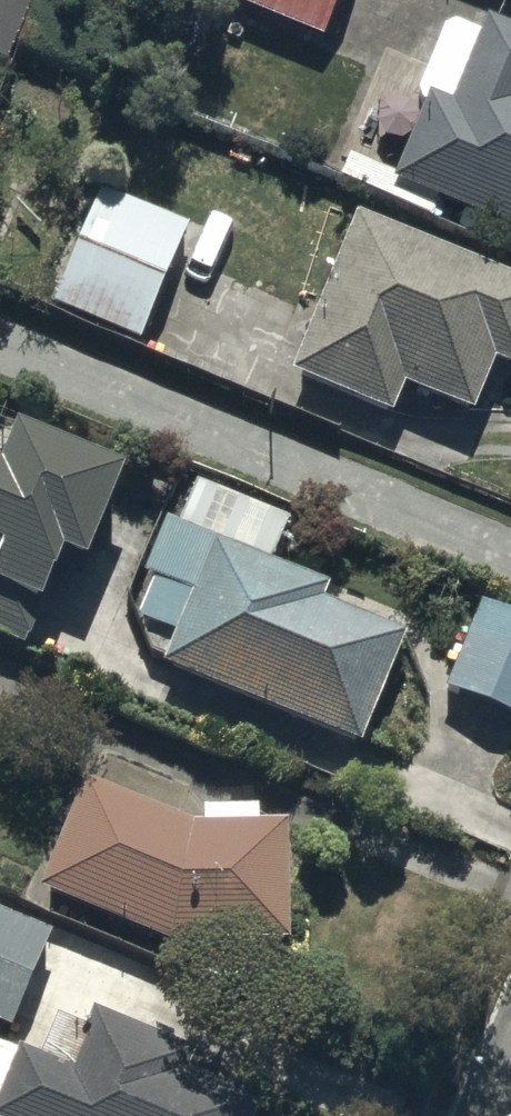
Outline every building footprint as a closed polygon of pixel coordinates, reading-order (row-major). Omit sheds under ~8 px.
[(5,55),(27,0),(0,0),(0,53),(5,55)] [(324,32),(337,0),(248,0),(324,32)] [(340,176),(433,216),(440,199),(510,230),(510,19),(489,10),(450,101),(432,94),(399,170),(351,149),(340,176)] [(141,334),(188,218),(100,182),(53,298),(141,334)] [(358,205),(293,364),(396,405),(406,378),(476,406),(498,352),(510,358),(510,267),(358,205)] [(25,638),(63,537),(89,547),(124,453),(20,414),(7,450),(0,448),(0,629),(25,638)] [(330,579),(166,511),(144,565),(158,571),(140,613),(178,628),(167,656),(363,738),(408,631),(323,595),(330,579)] [(483,597),(448,685),(510,710),(510,608),(483,597)] [(205,817),(192,818),(89,773),(40,883),(173,941),(295,939),(292,815),(262,816),(261,799),(205,800),(205,817)] [(0,905),(0,1017),(15,1023),(55,927),(0,905)] [(255,1106),(166,1068),(178,1039),(97,1005),(72,1063),(17,1040),(11,1055),(0,1050),(0,1115),(251,1115),(255,1106)]
